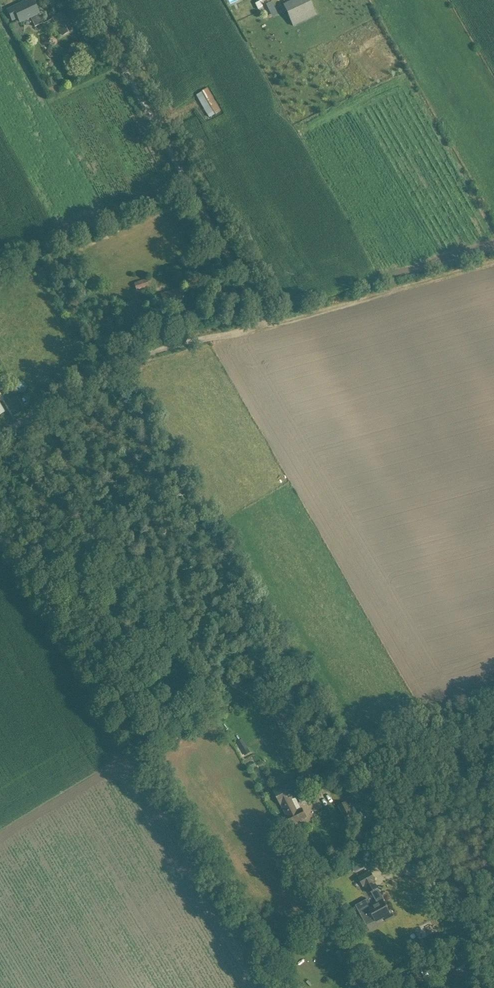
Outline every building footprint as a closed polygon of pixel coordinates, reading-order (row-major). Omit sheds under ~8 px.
[(39,13),(32,0),(21,5),(21,4),(8,10),(13,21),(18,19),(20,23),(31,18),(35,26),(43,23),(39,13)] [(57,6),(55,0),(48,0),(52,8),(57,6)] [(300,18),(299,16),(313,9),(309,0),(301,0),(285,7),(292,22),(300,18)] [(62,35),(73,30),(63,13),(53,18),(62,35)] [(20,45),(27,42),(17,23),(11,26),(20,45)] [(49,91),(58,87),(56,83),(48,87),(49,91)] [(210,118),(220,111),(207,89),(197,95),(210,118)] [(137,291),(149,287),(146,279),(134,283),(137,291)] [(164,303),(184,298),(182,292),(181,289),(175,291),(162,295),(164,303)] [(334,743),(325,749),(330,757),(339,751),(334,743)] [(301,809),(296,797),(301,794),(295,781),(275,792),(281,804),(282,804),(287,816),(291,825),(306,817),(302,808),(301,809)] [(339,806),(346,818),(353,814),(347,802),(339,806)] [(366,885),(369,893),(371,891),(377,888),(373,881),(375,880),(371,872),(360,878),(364,886),(366,885)] [(371,891),(376,900),(371,903),(368,898),(356,905),(362,917),(371,912),(376,921),(385,917),(386,920),(394,916),(391,910),(390,907),(387,908),(383,901),(384,901),(377,888),(371,891)] [(455,987),(472,987),(480,984),(471,966),(455,974),(458,981),(453,984),(455,987)]
